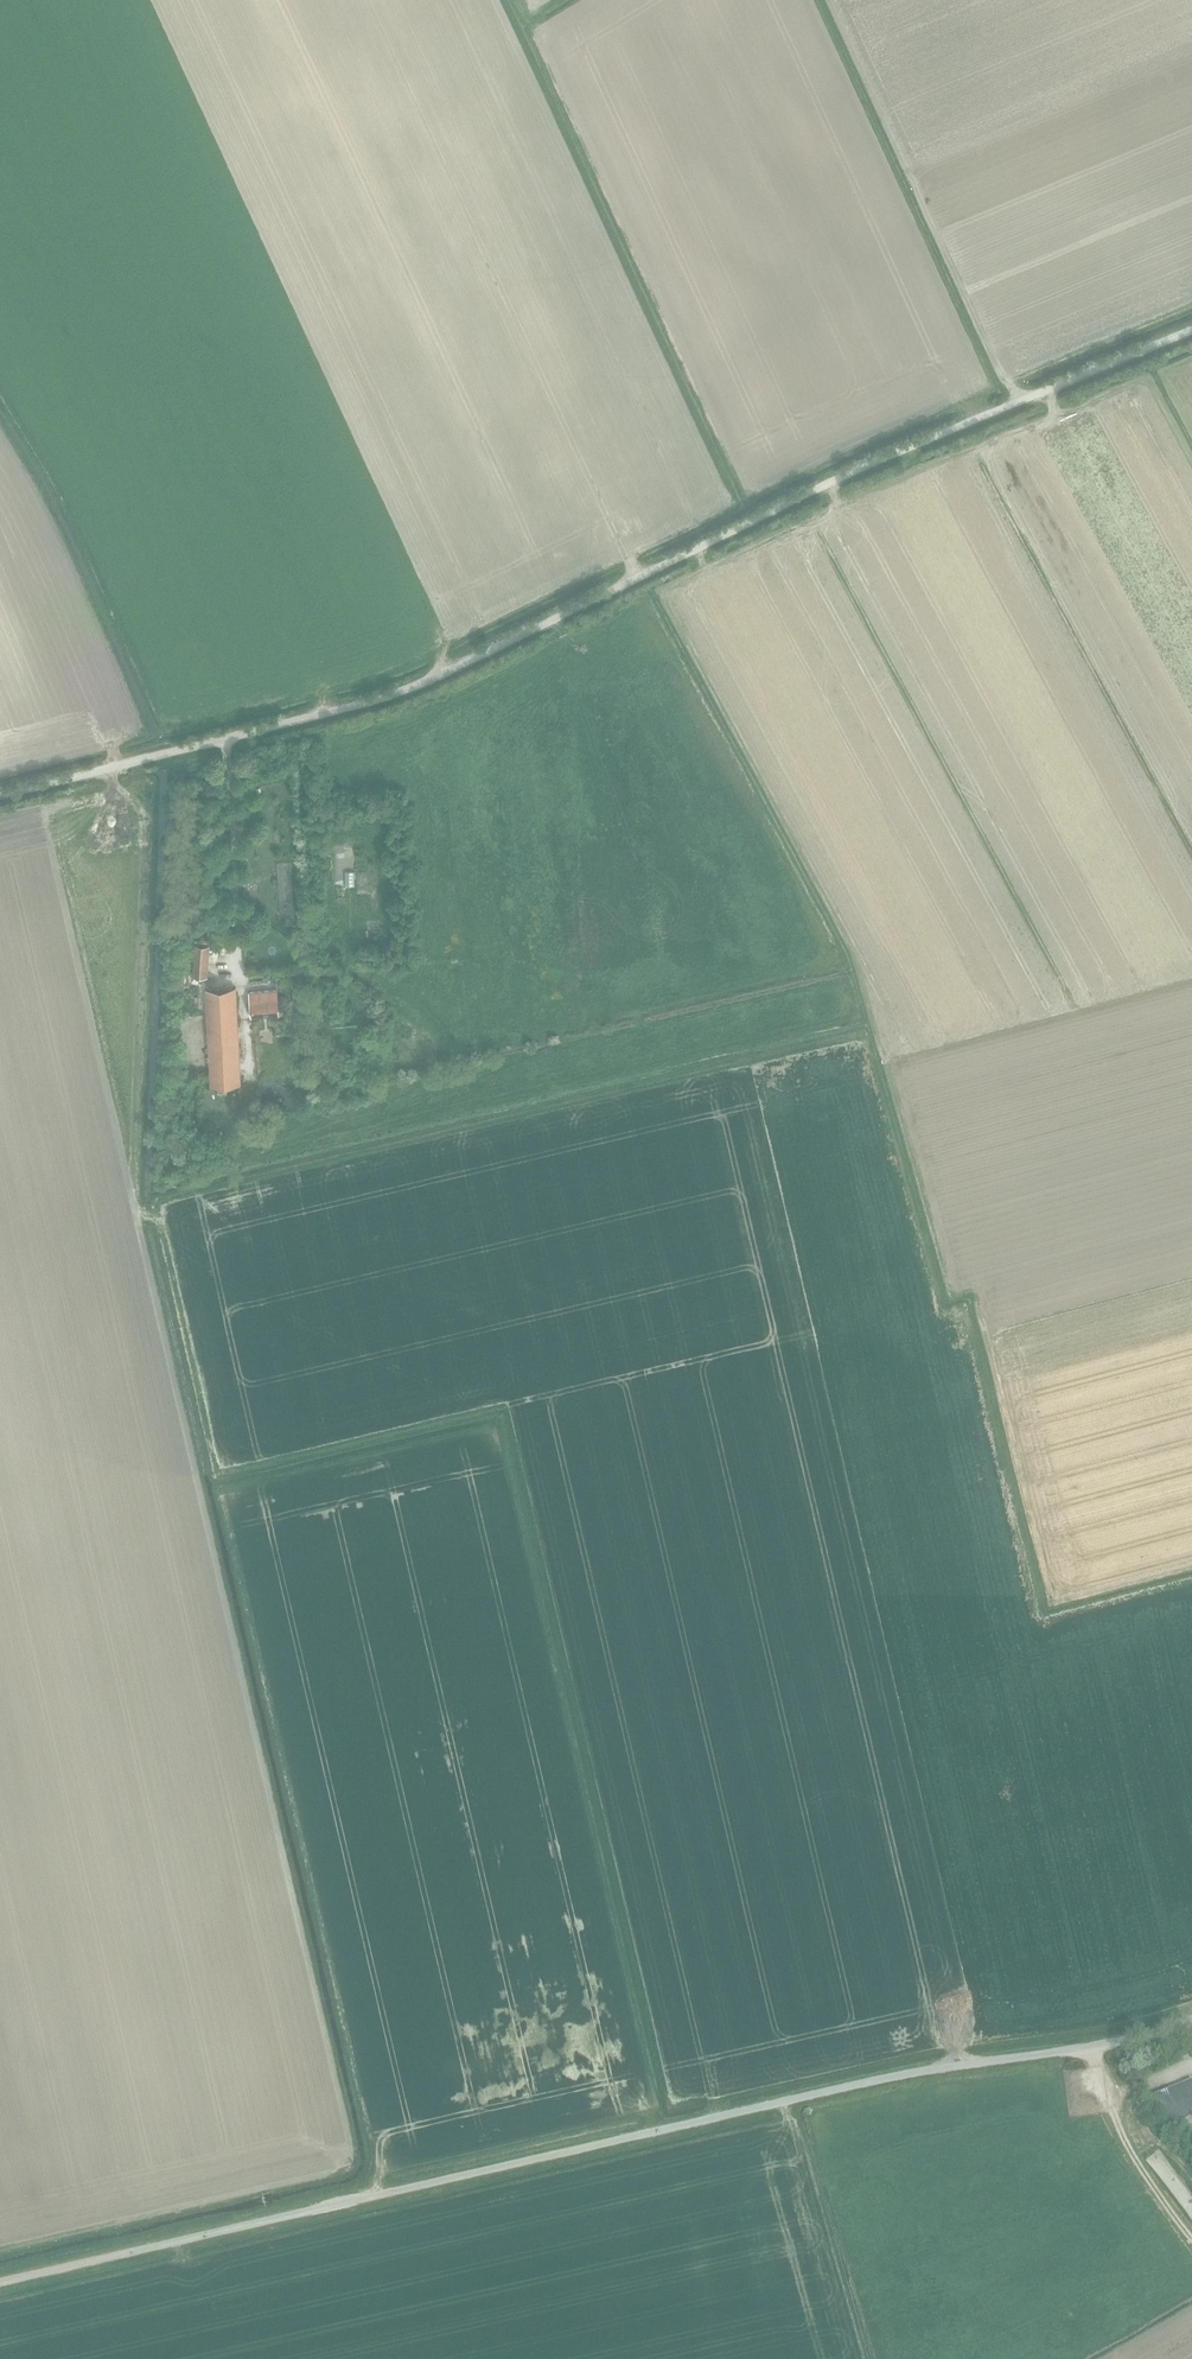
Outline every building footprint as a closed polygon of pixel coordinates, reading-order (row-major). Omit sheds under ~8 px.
[(195,947),(193,979),(208,980),(210,948),(195,947)] [(238,992),(210,992),(211,1086),(240,1086),(238,992)] [(251,1019),(280,1018),(279,994),(250,996),(251,1019)] [(1191,2082),(1156,2095),(1167,2123),(1190,2114),(1189,2110),(1191,2109),(1191,2083),(1191,2082)]
